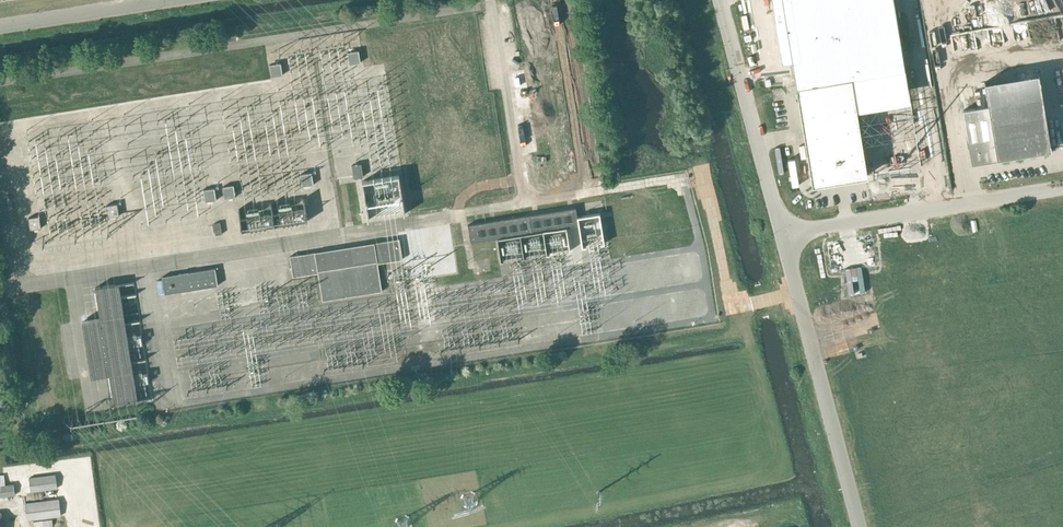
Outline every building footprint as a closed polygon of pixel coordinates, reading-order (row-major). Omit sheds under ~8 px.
[(350,65),(361,63),(359,50),(347,52),(350,65)] [(272,77),(283,75),(281,63),(270,65),(272,77)] [(906,68),(880,72),(892,148),(918,144),(906,68)] [(1039,73),(984,82),(988,106),(963,110),(972,164),(997,159),(997,157),(1051,149),(1039,73)] [(852,77),(796,86),(812,184),(868,175),(852,77)] [(362,164),(352,165),(354,178),(364,176),(362,164)] [(303,186),(314,184),(312,172),(301,174),(303,186)] [(225,199),(236,197),(234,185),(223,187),(225,199)] [(206,202),(217,200),(215,188),(203,190),(206,202)] [(108,218),(119,216),(117,203),(106,205),(108,218)] [(472,242),(578,226),(575,208),(469,225),(472,242)] [(308,221),(306,209),(273,214),(240,219),(242,231),(274,226),(308,221)] [(30,230),(42,228),(39,216),(28,218),(30,230)] [(449,249),(446,231),(426,234),(428,252),(449,249)] [(399,239),(290,256),(293,277),(318,273),(323,300),(382,291),(378,263),(402,259),(399,239)] [(218,285),(215,268),(162,276),(165,294),(218,285)] [(114,405),(138,401),(120,283),(96,287),(100,318),(82,320),(91,377),(109,375),(114,405)] [(14,484),(6,485),(4,474),(0,475),(0,497),(15,495),(14,484)] [(56,474),(29,477),(31,491),(58,488),(56,474)] [(59,499),(25,502),(27,521),(62,516),(59,499)]
